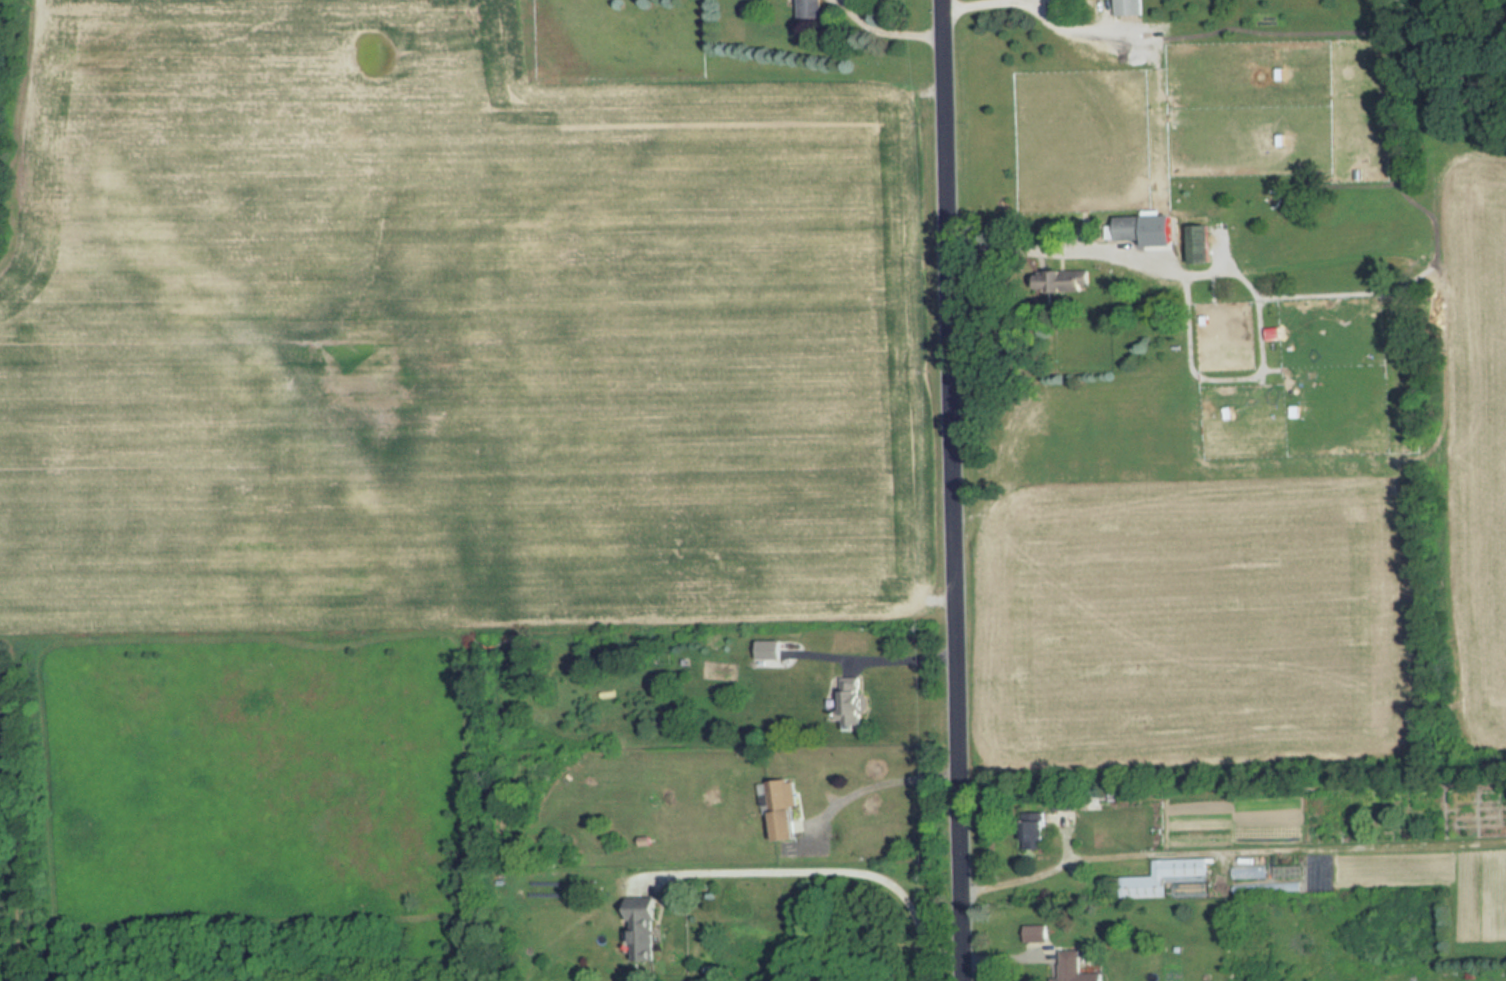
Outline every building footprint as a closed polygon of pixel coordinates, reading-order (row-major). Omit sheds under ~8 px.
[(800,19),(824,19),(824,0),(799,0),(800,19)] [(1115,16),(1143,16),(1143,0),(1115,0),(1115,16)] [(782,642),(757,642),(757,659),(782,659),(782,642)] [(842,727),(866,728),(867,677),(843,677),(842,727)] [(798,840),(791,780),(767,782),(775,843),(798,840)] [(1025,850),(1048,850),(1048,815),(1025,815),(1025,850)] [(1167,897),(1166,881),(1207,880),(1206,859),(1152,860),(1152,876),(1120,877),(1120,898),(1167,897)] [(630,960),(660,959),(658,898),(629,898),(630,960)] [(1047,926),(1025,926),(1025,941),(1047,941),(1047,926)] [(1101,948),(1060,948),(1060,980),(1101,980),(1101,948)]
